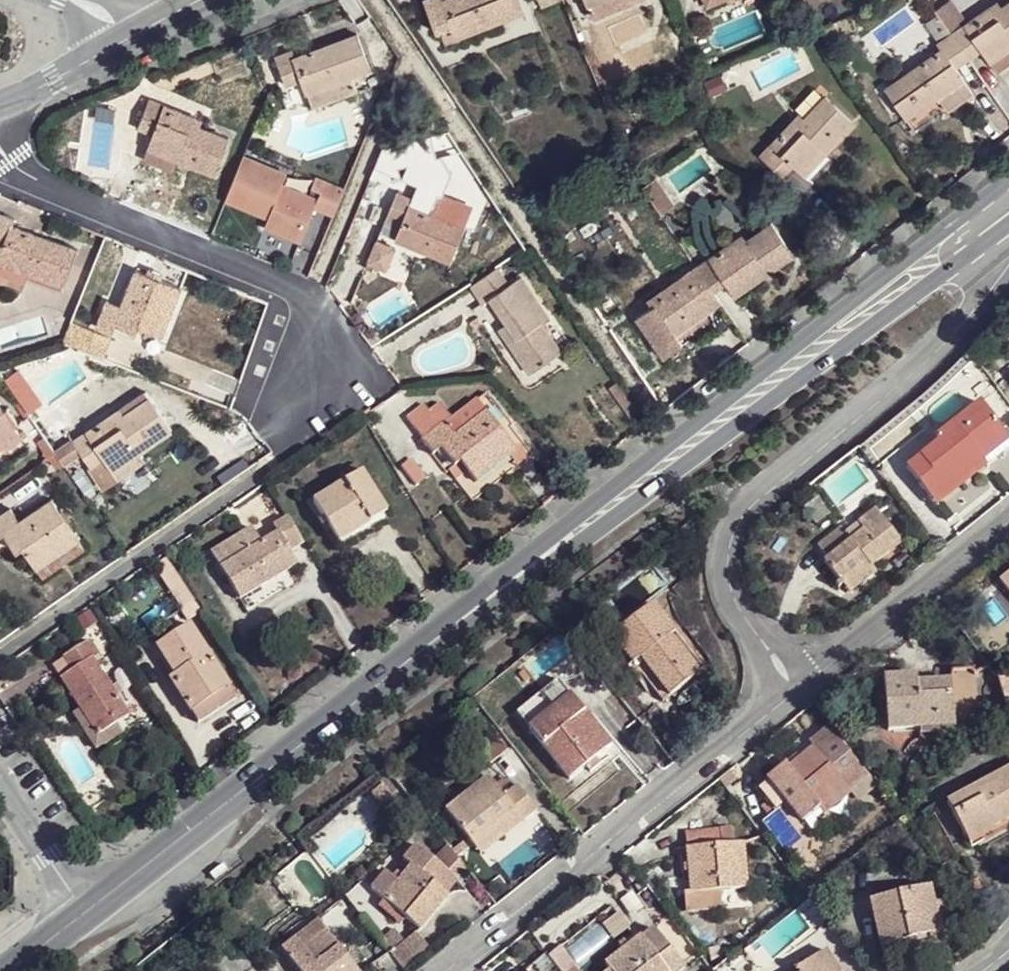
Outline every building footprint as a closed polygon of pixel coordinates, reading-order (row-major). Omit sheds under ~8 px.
[(439,26),(456,21),(462,36),(524,12),(520,0),(430,0),(439,26)] [(539,10),(562,0),(535,0),(539,10)] [(598,13),(632,0),(593,0),(598,13)] [(953,31),(969,55),(982,47),(992,60),(1008,48),(1008,2),(1006,5),(1002,0),(998,0),(953,31)] [(969,55),(953,31),(939,40),(941,46),(886,86),(909,118),(926,106),(944,93),(964,79),(966,78),(957,65),(969,55)] [(295,55),(281,60),(292,90),(305,85),(310,98),(373,73),(359,38),(299,63),(295,55)] [(964,79),(944,93),(952,106),(973,91),(964,79)] [(795,164),(800,170),(821,148),(825,153),(840,138),(855,122),(826,96),(804,119),(799,115),(761,155),(782,178),(795,164)] [(147,100),(136,129),(151,134),(144,150),(212,177),(226,140),(196,128),(200,119),(147,100)] [(437,110),(428,117),(435,128),(445,121),(437,110)] [(821,148),(800,170),(805,174),(825,153),(821,148)] [(285,175),(243,157),(223,203),(264,221),(260,229),(298,245),(312,213),(332,221),(347,186),(317,173),(311,187),(322,192),(318,201),(280,185),(285,175)] [(307,191),(311,177),(289,171),(286,186),(307,191)] [(403,194),(393,220),(407,226),(405,233),(403,240),(457,261),(479,204),(449,192),(439,215),(417,207),(418,201),(403,194)] [(70,284),(82,255),(19,230),(22,221),(14,218),(6,215),(0,231),(0,260),(3,262),(2,265),(34,277),(36,271),(70,284)] [(738,239),(699,265),(716,292),(729,283),(733,290),(760,272),(762,276),(780,264),(797,253),(778,222),(751,239),(742,244),(738,239)] [(747,233),(738,239),(742,244),(751,239),(747,233)] [(678,333),(723,302),(716,292),(699,265),(649,299),(654,306),(637,316),(664,357),(673,350),(683,343),(678,333)] [(147,268),(145,274),(160,279),(162,273),(147,268)] [(500,268),(473,286),(485,302),(493,298),(510,324),(519,337),(511,343),(531,374),(563,353),(544,323),(551,318),(524,277),(511,285),(500,268)] [(160,279),(145,274),(134,269),(119,305),(105,300),(94,326),(111,333),(115,323),(134,331),(137,325),(161,335),(180,287),(170,283),(160,279)] [(67,293),(70,284),(36,271),(34,277),(33,280),(67,293)] [(760,272),(733,290),(736,294),(762,276),(760,272)] [(519,337),(510,324),(502,330),(511,343),(519,337)] [(108,459),(113,465),(139,448),(144,454),(178,432),(166,416),(154,400),(129,416),(124,411),(77,442),(95,468),(108,459)] [(17,428),(0,403),(0,440),(17,428)] [(508,460),(518,451),(481,404),(457,422),(446,407),(435,415),(429,408),(412,420),(426,439),(424,441),(434,455),(442,450),(456,468),(462,464),(478,483),(493,471),(508,460)] [(919,491),(931,506),(972,475),(964,463),(972,456),(974,459),(1002,437),(985,416),(966,430),(961,425),(934,447),(938,452),(907,477),(919,491)] [(972,475),(931,506),(938,514),(986,476),(981,468),(1008,447),(1002,437),(974,459),(972,456),(964,463),(972,475)] [(139,448),(113,465),(118,472),(144,454),(139,448)] [(526,463),(518,451),(508,460),(515,470),(526,463)] [(406,467),(417,484),(428,478),(417,460),(406,467)] [(335,490),(312,506),(338,545),(386,514),(359,474),(335,490)] [(39,566),(81,537),(55,501),(23,524),(15,513),(0,523),(0,542),(1,543),(9,537),(20,554),(27,550),(39,566)] [(825,565),(843,588),(870,566),(876,572),(884,564),(893,557),(890,553),(901,544),(877,515),(848,538),(842,531),(819,550),(829,562),(825,565)] [(288,555),(303,547),(288,521),(273,530),(276,536),(262,546),(252,531),(210,559),(237,601),(266,584),(295,566),(288,555)] [(81,537),(39,566),(45,574),(87,545),(81,537)] [(905,548),(901,544),(890,553),(893,557),(905,548)] [(870,566),(843,588),(851,598),(878,576),(876,572),(870,566)] [(1000,584),(1008,595),(1008,577),(1000,584)] [(661,641),(667,636),(646,610),(604,644),(656,709),(674,695),(692,680),(661,641)] [(173,684),(199,721),(217,709),(234,697),(186,625),(155,646),(178,680),(173,684)] [(699,675),(667,636),(661,641),(692,680),(699,675)] [(58,681),(95,735),(125,715),(92,664),(98,659),(87,643),(64,659),(72,671),(58,681)] [(893,733),(921,730),(921,721),(957,718),(953,682),(920,686),(914,679),(901,680),(887,681),(893,733)] [(1001,711),(1008,710),(1008,683),(999,684),(1001,711)] [(510,721),(522,736),(561,702),(548,687),(510,721)] [(561,702),(522,736),(564,785),(584,768),(604,751),(561,702)] [(921,721),(921,730),(958,727),(957,718),(921,721)] [(871,777),(856,758),(837,773),(816,749),(787,772),(783,768),(771,778),(760,787),(780,812),(788,805),(806,824),(821,810),(826,816),(853,794),(852,792),(871,777)] [(970,841),(1000,826),(1002,832),(1008,829),(1008,779),(995,785),(993,781),(977,789),(980,794),(953,805),(970,841)] [(438,817),(465,851),(508,819),(516,830),(523,825),(530,820),(509,794),(497,803),(482,783),(438,817)] [(508,819),(465,851),(474,862),(516,830),(508,819)] [(1000,826),(970,841),(973,846),(1002,832),(1000,826)] [(686,833),(693,898),(747,893),(742,847),(725,848),(723,830),(704,832),(686,833)] [(224,863),(212,872),(216,878),(229,869),(224,863)] [(408,875),(378,908),(414,940),(429,924),(444,907),(408,875)] [(873,902),(883,945),(913,938),(942,932),(932,887),(873,902)] [(690,960),(660,926),(634,948),(609,970),(610,970),(677,970),(690,960)] [(275,956),(285,970),(345,970),(320,938),(296,955),(288,946),(275,956)] [(828,951),(796,970),(841,970),(828,951)]
